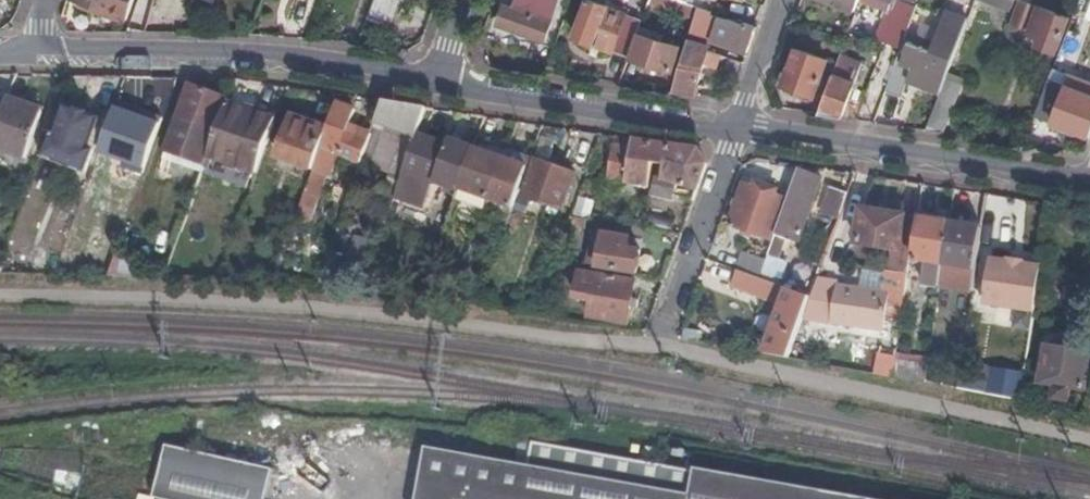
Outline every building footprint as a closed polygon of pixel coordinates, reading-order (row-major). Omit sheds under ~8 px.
[(127,17),(133,0),(80,0),(127,17)] [(367,20),(379,24),(380,20),(394,25),(403,0),(374,0),(367,20)] [(544,40),(551,20),(550,20),(557,0),(518,0),(516,7),(506,4),(499,24),(544,40)] [(629,56),(640,28),(642,20),(628,16),(628,13),(592,0),(589,0),(576,37),(626,55),(629,56)] [(648,2),(695,18),(698,6),(685,1),(682,0),(649,0),(648,2)] [(854,10),(858,0),(826,0),(854,10)] [(899,5),(896,13),(890,31),(894,32),(891,42),(901,46),(917,0),(901,0),(899,5)] [(1011,12),(1015,0),(982,0),(1011,12)] [(1020,0),(1019,2),(1011,24),(1030,31),(1029,33),(1039,37),(1037,45),(1057,52),(1069,18),(1029,3),(1020,0)] [(695,18),(691,31),(734,47),(737,42),(749,47),(756,27),(744,22),(744,24),(712,13),(712,11),(698,6),(695,18)] [(897,60),(885,91),(901,97),(907,80),(940,92),(945,78),(966,26),(945,18),(933,50),(909,41),(901,62),(897,60)] [(640,28),(629,56),(630,57),(671,69),(678,46),(661,41),(662,34),(640,28)] [(688,39),(673,91),(695,94),(706,51),(694,47),(695,42),(688,39)] [(737,42),(734,47),(734,50),(746,54),(749,47),(737,42)] [(859,69),(872,71),(874,48),(862,46),(859,69)] [(794,88),(814,95),(828,60),(796,49),(785,82),(795,86),(794,88)] [(838,64),(820,114),(841,117),(858,71),(838,64)] [(940,92),(926,130),(942,132),(960,83),(945,78),(940,92)] [(1049,79),(1035,116),(1053,123),(1067,86),(1049,79)] [(116,107),(155,119),(164,93),(126,81),(116,107)] [(715,91),(720,98),(734,90),(729,83),(715,91)] [(1089,137),(1089,86),(1081,83),(1078,90),(1067,86),(1053,123),(1089,137)] [(205,165),(209,155),(210,152),(206,150),(226,97),(188,85),(176,116),(177,116),(165,150),(205,165)] [(7,100),(2,112),(0,119),(0,151),(25,159),(42,112),(7,100)] [(257,172),(276,118),(228,100),(210,152),(209,155),(257,172)] [(418,134),(427,108),(384,101),(372,134),(371,137),(411,151),(418,134)] [(371,137),(372,134),(349,127),(354,111),(338,105),(329,128),(314,170),(297,215),(311,221),(328,174),(331,175),(336,160),(360,168),(362,163),(371,137)] [(52,139),(48,137),(41,159),(84,174),(92,152),(93,152),(95,146),(91,144),(99,118),(64,106),(52,139)] [(314,170),(329,128),(292,115),(277,156),(314,170)] [(459,189),(474,148),(468,146),(452,140),(450,145),(433,139),(418,134),(411,151),(402,177),(397,192),(396,195),(425,207),(435,182),(458,191),(459,189)] [(402,177),(411,151),(371,137),(362,163),(393,175),(402,177)] [(666,165),(670,145),(634,140),(631,149),(620,181),(628,184),(650,187),(654,164),(666,165)] [(586,168),(592,149),(577,144),(570,163),(586,168)] [(670,194),(693,199),(707,164),(699,149),(670,145),(666,165),(663,179),(657,178),(654,200),(668,202),(670,194)] [(611,179),(620,181),(631,149),(616,146),(611,179)] [(491,200),(505,159),(474,148),(459,189),(491,200)] [(202,175),(205,165),(165,150),(162,161),(171,164),(202,175)] [(488,209),(511,217),(513,210),(515,203),(518,194),(528,167),(505,159),(491,200),(488,209)] [(560,209),(563,210),(576,174),(537,160),(524,196),(540,202),(550,206),(560,209)] [(821,177),(798,169),(766,260),(761,273),(778,278),(784,262),(776,259),(781,244),(787,246),(788,240),(799,243),(821,177)] [(397,192),(402,177),(393,175),(388,189),(397,192)] [(731,224),(743,228),(754,232),(770,236),(784,198),(774,194),(776,190),(757,183),(756,188),(746,185),(740,201),(735,200),(733,205),(737,207),(731,224)] [(838,220),(847,194),(830,188),(821,214),(838,220)] [(524,196),(518,194),(515,203),(513,210),(534,218),(540,202),(524,196)] [(578,216),(588,218),(605,220),(608,201),(581,197),(578,216)] [(560,209),(550,206),(547,213),(557,216),(560,209)] [(909,274),(917,218),(863,210),(862,214),(857,244),(893,250),(890,271),(909,274)] [(945,254),(949,222),(950,216),(923,212),(916,260),(927,262),(924,284),(940,287),(945,254)] [(572,215),(570,220),(570,226),(586,229),(588,218),(578,216),(572,215)] [(336,234),(318,282),(330,284),(351,225),(341,222),(336,234)] [(972,292),(982,227),(949,222),(945,254),(940,287),(972,292)] [(754,232),(743,228),(742,234),(752,237),(754,232)] [(590,265),(637,273),(642,251),(628,249),(630,238),(595,232),(590,265)] [(109,275),(131,275),(133,255),(117,251),(114,259),(109,275)] [(761,273),(766,260),(743,252),(738,268),(760,276),(761,273)] [(109,275),(114,259),(106,256),(100,275),(109,275)] [(1035,312),(1041,267),(1023,264),(1023,260),(1009,258),(1008,261),(990,259),(984,305),(1035,312)] [(749,274),(728,266),(721,283),(752,294),(756,283),(747,279),(749,274)] [(589,317),(629,324),(632,305),(637,306),(639,299),(633,298),(636,281),(581,271),(577,298),(592,301),(589,317)] [(902,323),(909,274),(890,271),(889,278),(886,293),(889,294),(885,320),(902,323)] [(747,279),(756,283),(774,289),(776,284),(759,278),(749,274),(747,279)] [(886,293),(889,278),(870,275),(868,291),(886,293)] [(838,281),(817,278),(816,283),(811,297),(803,320),(883,331),(885,320),(889,294),(886,293),(868,291),(838,286),(838,281)] [(803,320),(811,297),(789,289),(768,347),(765,353),(789,357),(803,320)] [(686,329),(684,337),(703,341),(705,333),(686,329)] [(1089,365),(1089,354),(1048,347),(1042,382),(1056,385),(1054,398),(1069,401),(1071,388),(1086,390),(1089,365)] [(881,359),(877,374),(894,377),(896,361),(881,359)] [(894,377),(925,383),(928,366),(896,360),(896,361),(894,377)] [(1000,384),(1019,387),(1020,374),(1001,371),(1000,384)] [(699,464),(694,490),(480,450),(430,441),(420,498),(886,498),(699,464)] [(275,473),(167,449),(156,498),(269,498),(275,473)]
